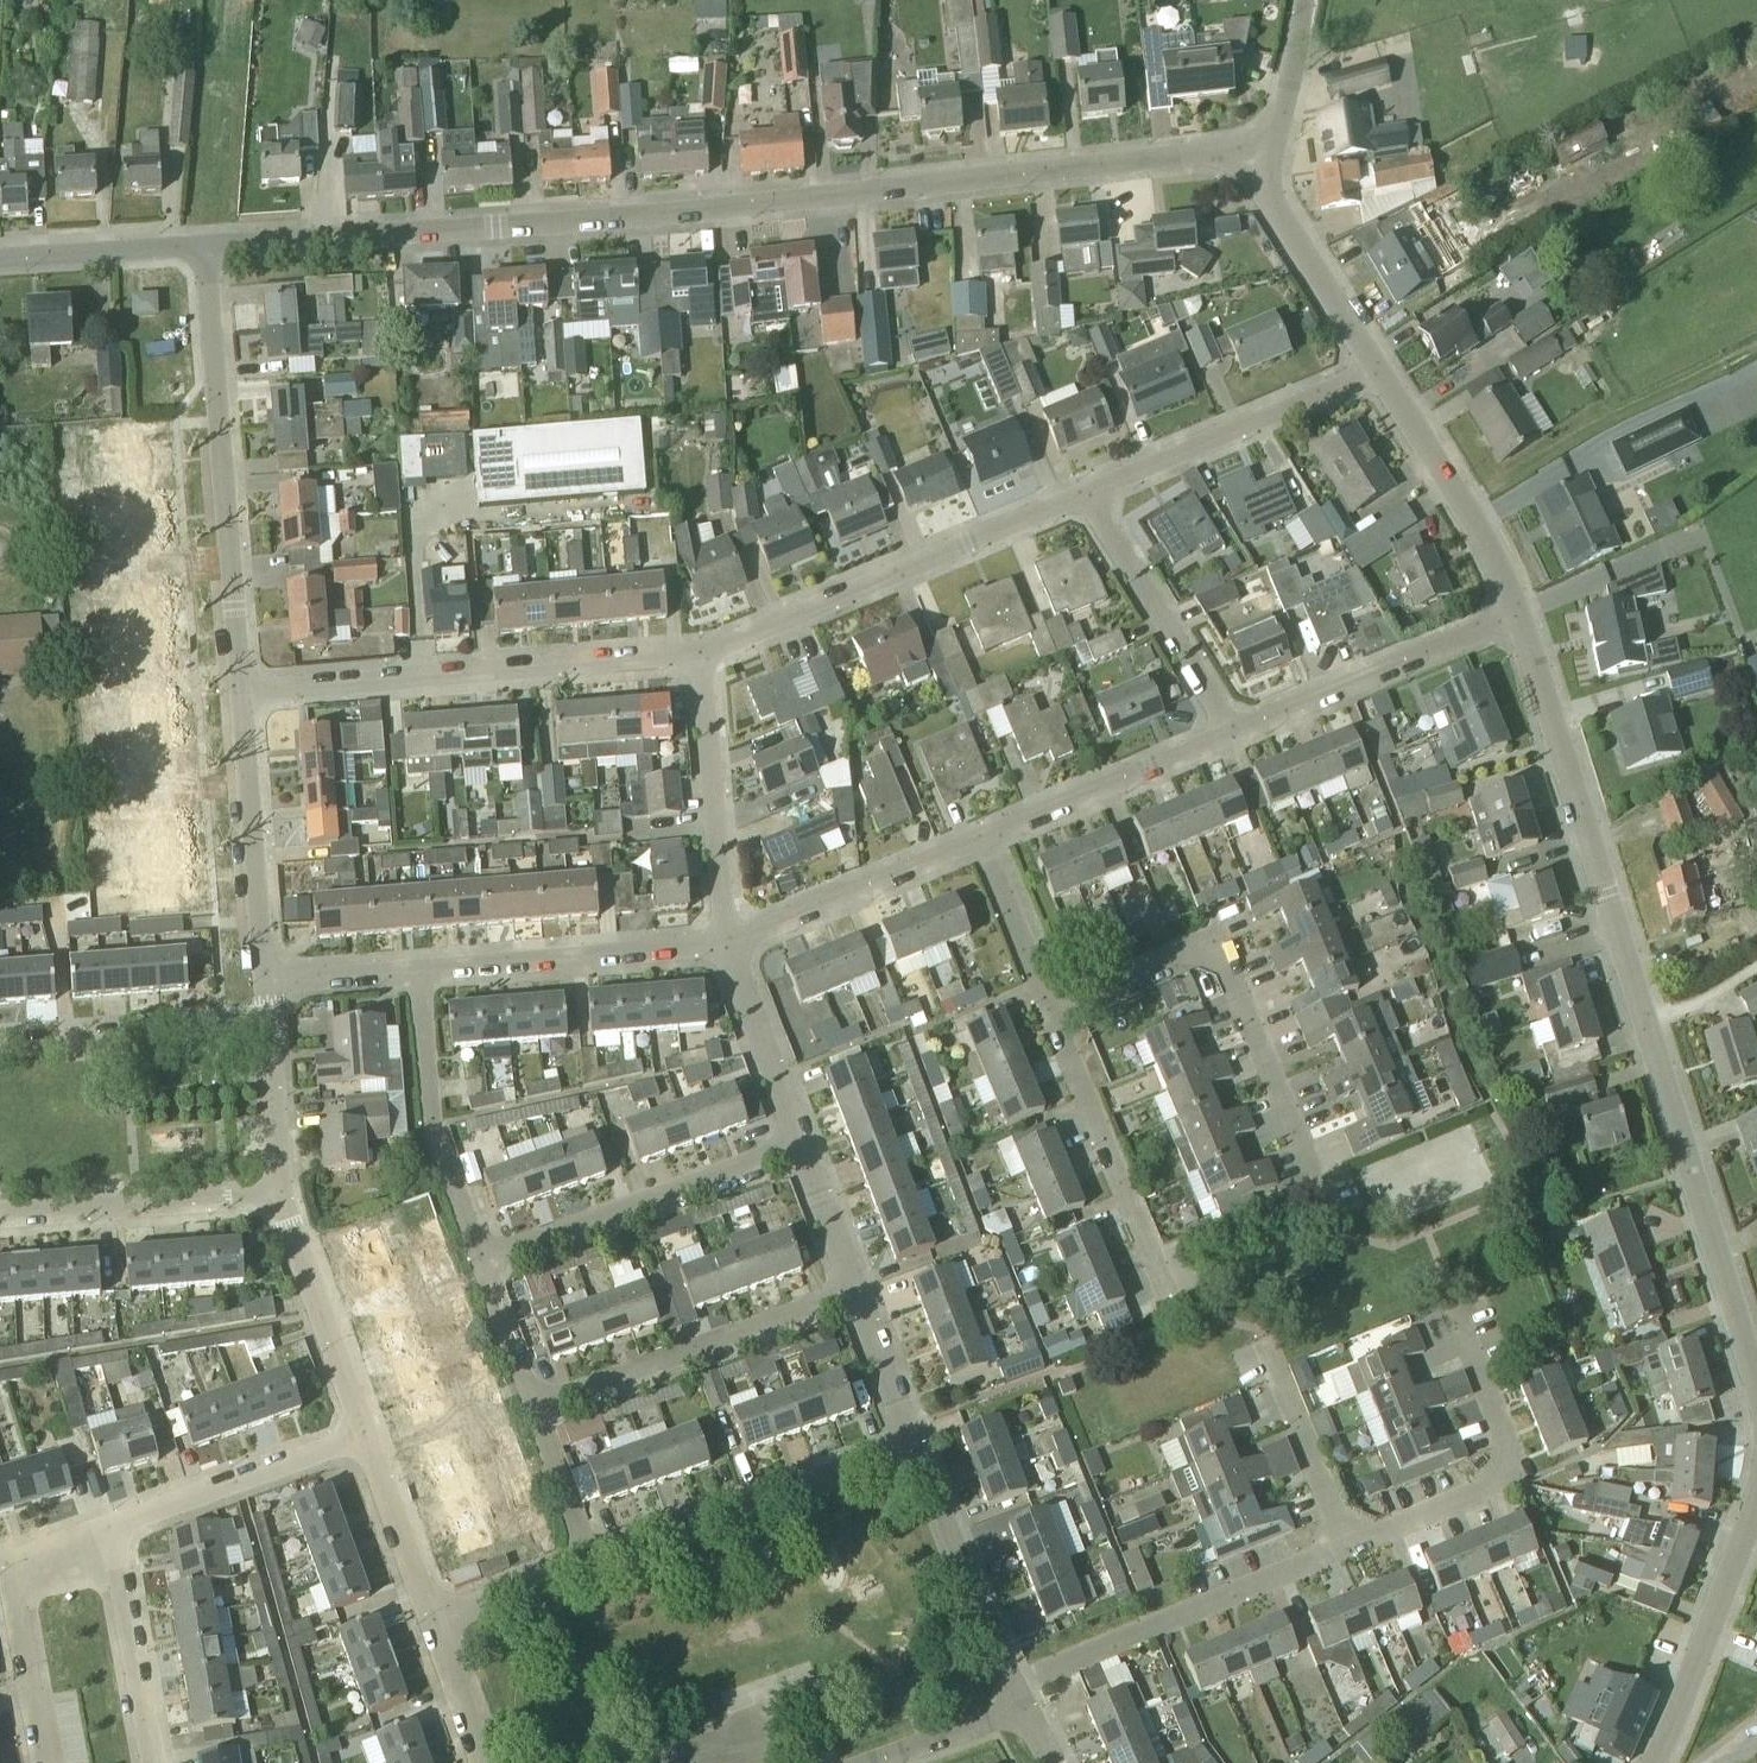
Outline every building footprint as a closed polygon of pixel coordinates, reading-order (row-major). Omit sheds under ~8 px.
[(694,0),(695,22),(726,22),(726,0),(710,0),(694,0)] [(948,32),(956,32),(961,78),(980,76),(979,72),(970,0),(944,0),(948,32)] [(998,70),(992,21),(984,22),(981,0),(970,0),(979,72),(998,70)] [(315,44),(324,25),(307,17),(298,37),(315,44)] [(801,17),(778,19),(780,37),(778,37),(783,85),(808,83),(801,17)] [(1050,22),(1055,62),(1077,59),(1072,19),(1050,22)] [(1195,58),(1199,98),(1231,94),(1227,55),(1244,53),(1251,20),(1222,24),(1224,41),(1210,42),(1212,56),(1195,58)] [(98,40),(99,25),(75,23),(74,37),(73,37),(68,102),(93,104),(98,40)] [(1167,101),(1199,98),(1195,58),(1192,35),(1187,29),(1179,29),(1176,37),(1161,39),(1160,31),(1140,33),(1142,54),(1145,78),(1164,76),(1167,101)] [(1122,113),(1116,53),(1093,56),(1096,75),(1077,77),(1081,117),(1122,113)] [(169,147),(186,149),(192,100),(190,100),(192,75),(194,56),(177,55),(175,73),(169,147)] [(704,111),(721,112),(724,68),(724,57),(708,58),(708,66),(705,66),(702,106),(701,111),(704,111)] [(876,62),(820,69),(824,123),(827,147),(833,146),(836,150),(851,149),(854,144),(861,143),(858,119),(875,117),(876,117),(877,94),(876,62)] [(1016,96),(996,98),(1000,137),(1047,132),(1044,108),(1040,64),(1013,66),(1016,96)] [(1381,64),(1352,72),(1355,82),(1358,93),(1387,84),(1384,73),(1381,64)] [(526,136),(537,135),(544,134),(540,71),(521,73),(526,136)] [(617,72),(594,74),(597,118),(620,116),(618,88),(617,72)] [(922,136),(926,135),(930,140),(938,139),(939,138),(941,133),(960,131),(956,94),(955,94),(953,78),(937,80),(936,72),(917,74),(918,83),(896,86),(897,98),(900,122),(920,119),(922,136)] [(440,73),(420,75),(425,135),(445,134),(440,73)] [(497,86),(501,138),(521,136),(518,99),(521,99),(520,84),(497,86)] [(636,130),(640,130),(640,123),(638,87),(618,88),(620,116),(621,131),(636,130)] [(357,92),(336,91),(335,131),(355,132),(357,92)] [(402,107),(398,108),(401,146),(424,144),(419,94),(401,96),(402,107)] [(674,176),(708,173),(705,124),(704,111),(701,111),(702,106),(686,107),(687,110),(670,111),(671,135),(674,176)] [(1370,108),(1317,117),(1325,162),(1329,161),(1331,170),(1404,157),(1407,156),(1406,149),(1408,149),(1405,126),(1374,131),(1370,108)] [(28,214),(27,203),(46,202),(43,142),(23,143),(22,125),(18,125),(18,123),(16,123),(16,113),(1,114),(2,124),(3,124),(3,126),(4,144),(3,144),(4,164),(0,164),(0,216),(28,214)] [(1697,152),(1726,136),(1713,113),(1684,129),(1697,152)] [(316,115),(299,116),(301,150),(318,149),(316,115)] [(803,171),(801,147),(798,117),(773,119),(774,135),(738,138),(742,177),(803,171)] [(1559,168),(1606,144),(1593,119),(1546,142),(1559,168)] [(671,135),(654,136),(653,122),(640,123),(640,130),(636,130),(639,178),(674,176),(671,135)] [(299,181),(298,158),(297,152),(277,153),(276,129),(259,130),(262,184),(299,181)] [(576,183),(610,180),(606,130),(589,132),(590,141),(572,142),(573,156),(574,156),(576,183)] [(576,183),(574,156),(573,156),(572,142),(571,132),(544,134),(537,135),(538,145),(541,185),(576,183)] [(161,190),(158,133),(138,134),(139,148),(122,149),(124,192),(161,190)] [(377,156),(376,156),(377,170),(379,197),(414,194),(413,171),(411,153),(395,155),(394,139),(376,140),(377,156)] [(474,146),(474,149),(475,162),(476,162),(478,190),(512,187),(509,147),(496,148),(496,144),(474,146)] [(474,149),(440,151),(443,192),(478,190),(476,162),(475,162),(474,149)] [(95,194),(93,170),(93,164),(74,165),(73,150),(57,151),(59,196),(95,194)] [(1404,157),(1331,170),(1321,172),(1317,172),(1322,209),(1360,204),(1364,227),(1435,192),(1428,154),(1404,159),(1404,157)] [(345,199),(379,197),(377,170),(376,156),(355,158),(342,159),(343,176),(345,199)] [(1398,305),(1419,293),(1437,281),(1417,249),(1438,237),(1419,203),(1395,216),(1375,228),(1386,248),(1370,257),(1398,305)] [(1095,245),(1095,240),(1092,216),(1057,220),(1060,249),(1063,275),(1097,271),(1094,245),(1095,245)] [(1136,247),(1115,250),(1116,257),(1119,280),(1141,277),(1173,274),(1172,268),(1177,268),(1197,281),(1211,260),(1194,249),(1190,219),(1184,219),(1184,216),(1172,218),(1172,221),(1152,223),(1152,228),(1134,230),(1136,247)] [(1238,220),(1214,222),(1216,238),(1239,235),(1238,220)] [(1014,255),(1013,249),(1010,226),(975,230),(980,274),(1014,270),(1012,255),(1014,255)] [(911,237),(873,242),(876,265),(877,276),(900,273),(902,290),(907,289),(917,288),(915,272),(914,261),(911,237)] [(781,252),(788,312),(818,309),(815,279),(816,279),(813,248),(781,252)] [(1538,250),(1504,264),(1512,283),(1527,277),(1534,293),(1553,285),(1538,250)] [(789,322),(788,312),(781,252),(749,256),(750,264),(729,266),(735,316),(750,314),(752,326),(789,322)] [(705,290),(702,262),(687,263),(684,260),(674,261),(672,264),(670,265),(671,288),(672,292),(655,294),(656,300),(657,300),(661,353),(663,378),(681,376),(679,353),(682,353),(680,315),(690,314),(704,313),(705,329),(712,328),(711,312),(710,290),(705,290)] [(659,353),(661,353),(657,300),(656,300),(638,302),(636,267),(603,269),(608,324),(631,322),(631,328),(638,328),(640,359),(659,357),(659,353)] [(1054,267),(1031,268),(1037,338),(1059,333),(1057,308),(1054,267)] [(603,269),(573,271),(575,304),(577,325),(608,324),(603,269)] [(404,275),(405,298),(406,310),(408,310),(409,327),(415,332),(423,332),(429,326),(428,309),(457,308),(456,273),(404,275)] [(513,276),(517,334),(518,334),(532,333),(530,307),(547,306),(544,273),(513,276)] [(513,276),(482,278),(484,312),(486,329),(488,329),(488,335),(500,334),(501,348),(503,370),(521,369),(518,334),(517,334),(513,276)] [(1121,287),(1118,287),(1121,314),(1146,311),(1142,284),(1121,287)] [(955,359),(977,353),(998,348),(998,332),(984,332),(983,316),(982,287),(952,288),(954,318),(955,359)] [(335,327),(346,327),(345,312),(344,299),(354,298),(353,294),(318,297),(319,314),(320,328),(335,327)] [(155,296),(134,297),(135,315),(156,314),(155,296)] [(880,297),(857,300),(864,369),(887,367),(880,297)] [(261,331),(296,328),(293,298),(264,300),(266,318),(260,319),(261,331)] [(825,346),(854,343),(850,300),(820,303),(825,346)] [(71,346),(70,325),(69,301),(28,303),(30,349),(31,349),(32,368),(51,367),(50,347),(71,346)] [(1458,360),(1513,324),(1499,303),(1463,326),(1454,312),(1418,335),(1437,365),(1454,353),(1458,360)] [(1169,306),(1155,309),(1163,328),(1175,324),(1169,306)] [(1513,324),(1524,342),(1552,324),(1540,306),(1513,324)] [(473,330),(472,330),(471,315),(453,316),(455,353),(469,352),(469,350),(474,350),(473,330)] [(1273,317),(1251,326),(1225,337),(1210,343),(1205,331),(1187,338),(1200,369),(1218,361),(1217,358),(1233,352),(1242,373),(1288,353),(1273,317)] [(393,368),(391,323),(362,324),(364,369),(393,368)] [(563,372),(560,326),(543,327),(547,373),(563,372)] [(296,330),(296,328),(261,331),(262,343),(268,343),(269,362),(299,359),(321,358),(321,346),(336,345),(335,327),(320,328),(296,330)] [(1089,334),(1102,366),(1116,359),(1102,328),(1089,334)] [(474,350),(475,367),(487,366),(486,358),(489,358),(488,335),(488,329),(486,329),(473,330),(474,350)] [(912,338),(918,361),(954,351),(948,329),(912,338)] [(1551,339),(1509,364),(1520,382),(1562,357),(1561,355),(1576,347),(1566,331),(1551,340),(1551,339)] [(1123,376),(1121,377),(1136,412),(1137,412),(1162,401),(1165,407),(1191,396),(1175,359),(1188,353),(1180,333),(1141,349),(1137,359),(1141,369),(1123,376)] [(100,389),(105,389),(107,416),(121,416),(117,341),(98,342),(100,389)] [(1026,341),(1000,348),(1020,396),(1022,395),(1026,405),(1042,397),(1029,367),(1036,364),(1026,341)] [(585,378),(583,342),(564,343),(566,379),(585,378)] [(999,405),(1020,396),(1000,348),(998,348),(977,353),(999,405)] [(355,396),(354,376),(325,378),(326,398),(355,396)] [(1473,407),(1467,410),(1482,434),(1500,463),(1520,450),(1538,439),(1538,438),(1552,429),(1531,394),(1516,404),(1505,386),(1493,394),(1473,407)] [(1111,429),(1095,391),(1042,413),(1058,451),(1111,429)] [(269,426),(359,420),(370,419),(370,409),(369,404),(341,406),(341,403),(326,404),(326,407),(302,409),(301,393),(272,395),(273,413),(268,414),(269,426)] [(581,397),(568,398),(570,424),(582,423),(581,397)] [(421,434),(469,432),(468,411),(420,413),(421,434)] [(1684,411),(1610,446),(1625,477),(1699,442),(1684,411)] [(269,426),(270,439),(275,438),(277,457),(301,455),(306,454),(305,441),(360,437),(359,420),(269,426)] [(478,507),(645,493),(639,422),(472,437),(478,507)] [(980,437),(963,444),(966,449),(971,462),(980,484),(1012,470),(1028,463),(1026,458),(1017,436),(1012,423),(980,437)] [(1320,512),(1341,544),(1356,535),(1345,518),(1352,513),(1391,488),(1353,427),(1318,448),(1346,493),(1341,496),(1342,497),(1320,512)] [(156,432),(106,436),(108,464),(159,460),(156,432)] [(418,439),(398,441),(401,481),(421,480),(418,439)] [(868,447),(879,475),(894,469),(882,441),(868,447)] [(833,450),(793,466),(806,497),(810,506),(815,519),(828,514),(839,541),(863,531),(864,532),(884,524),(865,480),(841,491),(836,467),(839,466),(833,450)] [(77,456),(61,458),(62,468),(77,467),(77,456)] [(956,493),(947,472),(941,457),(895,477),(908,508),(939,495),(941,500),(956,493)] [(159,460),(108,464),(110,491),(161,487),(159,460)] [(401,512),(397,465),(372,467),(376,514),(401,512)] [(793,465),(774,473),(784,496),(789,499),(794,510),(795,510),(796,512),(810,506),(806,497),(793,466),(793,465)] [(1293,514),(1287,500),(1278,478),(1253,488),(1247,472),(1218,484),(1243,543),(1263,534),(1260,528),(1293,514)] [(706,480),(711,512),(729,510),(725,477),(706,480)] [(1567,572),(1588,562),(1618,548),(1586,479),(1556,493),(1534,503),(1567,572)] [(79,484),(64,485),(64,495),(80,494),(79,484)] [(316,518),(313,487),(280,490),(282,521),(316,518)] [(754,518),(751,489),(734,491),(737,520),(733,522),(743,547),(757,541),(769,569),(793,559),(794,562),(814,554),(796,512),(795,510),(794,510),(788,513),(782,499),(774,498),(767,501),(763,507),(767,518),(754,524),(754,518)] [(80,494),(64,495),(65,505),(80,504),(80,494)] [(1172,564),(1196,549),(1203,560),(1224,548),(1192,496),(1147,524),(1172,564)] [(1670,502),(1643,515),(1653,537),(1681,524),(1670,502)] [(1332,538),(1314,508),(1296,518),(1313,546),(1332,538)] [(651,515),(651,517),(650,517),(652,545),(671,544),(668,514),(651,515)] [(352,515),(339,517),(340,534),(354,533),(352,515)] [(282,521),(285,552),(318,550),(316,518),(282,521)] [(628,518),(619,519),(619,527),(628,527),(628,518)] [(1356,535),(1341,544),(1354,565),(1396,538),(1384,519),(1357,536),(1356,535)] [(694,528),(676,531),(681,557),(690,578),(693,585),(689,587),(695,602),(699,600),(724,590),(724,592),(744,583),(735,562),(725,539),(715,543),(711,526),(694,529),(694,528)] [(83,538),(68,539),(69,549),(84,548),(83,538)] [(630,539),(622,539),(624,554),(638,552),(637,538),(630,539)] [(580,543),(565,545),(565,546),(567,560),(582,558),(580,543)] [(84,548),(69,549),(70,559),(85,558),(84,548)] [(510,550),(508,550),(510,565),(525,564),(523,549),(518,549),(510,550)] [(1430,551),(1397,564),(1416,608),(1448,595),(1430,551)] [(638,552),(624,554),(623,554),(625,565),(625,568),(632,567),(639,566),(638,552)] [(1034,567),(1054,616),(1067,610),(1069,615),(1084,609),(1106,600),(1098,581),(1085,560),(1072,565),(1067,553),(1034,567)] [(582,558),(567,560),(568,573),(568,575),(576,574),(583,573),(582,558)] [(375,573),(405,571),(404,559),(374,562),(374,559),(333,562),(335,583),(375,579),(375,573)] [(1286,560),(1265,568),(1269,579),(1283,613),(1302,605),(1311,626),(1320,648),(1345,638),(1337,619),(1364,607),(1375,603),(1357,571),(1350,574),(1349,573),(1313,588),(1309,579),(1299,583),(1293,569),(1290,570),(1286,560)] [(427,573),(428,561),(421,561),(421,574),(425,621),(432,621),(434,639),(458,637),(457,633),(469,632),(463,570),(441,572),(427,573)] [(520,580),(528,579),(527,564),(512,566),(513,581),(520,580)] [(625,565),(604,567),(605,585),(609,624),(637,621),(633,582),(632,567),(625,568),(625,565)] [(568,573),(548,575),(549,590),(553,629),(581,626),(577,587),(576,574),(568,575),(568,573)] [(1210,577),(1188,586),(1193,598),(1223,586),(1217,574),(1210,577)] [(662,579),(633,582),(637,621),(666,618),(662,579)] [(525,632),(521,593),(520,580),(513,581),(477,584),(478,602),(481,625),(495,624),(496,635),(525,632)] [(1045,625),(1040,615),(1026,620),(1010,580),(984,591),(983,587),(964,595),(973,617),(968,619),(981,649),(1000,641),(1002,646),(1029,635),(1040,661),(1056,655),(1045,625)] [(1608,606),(1585,611),(1599,676),(1616,673),(1617,679),(1647,673),(1646,667),(1645,667),(1641,651),(1631,602),(1627,580),(1605,589),(1609,606),(1608,606)] [(290,617),(323,614),(320,583),(287,586),(290,617)] [(1223,586),(1193,598),(1194,599),(1203,615),(1238,600),(1230,583),(1223,586)] [(605,585),(577,587),(581,626),(609,624),(605,585)] [(549,590),(521,593),(525,632),(553,629),(549,590)] [(345,594),(347,612),(361,611),(360,593),(345,594)] [(290,617),(293,648),(326,645),(325,632),(363,629),(361,611),(347,612),(323,614),(290,617)] [(410,637),(408,612),(395,612),(396,638),(410,637)] [(1269,616),(1226,634),(1245,680),(1288,661),(1269,616)] [(40,671),(62,669),(58,617),(34,619),(0,621),(0,674),(40,671)] [(1061,619),(1045,625),(1056,655),(1085,643),(1078,624),(1065,629),(1061,619)] [(90,620),(75,621),(76,631),(91,630),(90,620)] [(853,638),(852,638),(861,660),(869,676),(874,688),(901,677),(905,688),(930,678),(917,648),(908,626),(905,620),(884,629),(854,641),(853,638)] [(944,664),(957,696),(960,695),(975,689),(961,657),(962,656),(951,629),(933,636),(945,664),(944,664)] [(91,630),(76,631),(76,642),(91,640),(91,630)] [(1093,663),(1126,649),(1119,631),(1086,645),(1093,663)] [(802,680),(797,669),(796,667),(747,687),(761,720),(774,715),(779,728),(788,724),(806,717),(810,715),(843,700),(834,679),(826,657),(806,665),(818,695),(800,702),(792,684),(802,680)] [(1743,662),(1756,700),(1756,657),(1743,662)] [(1710,690),(1702,661),(1666,672),(1674,700),(1710,690)] [(957,696),(944,664),(931,669),(944,702),(957,696)] [(94,674),(79,675),(80,685),(95,684),(94,674)] [(975,689),(985,714),(1002,706),(1001,703),(1013,698),(1004,677),(992,683),(992,682),(975,689)] [(1492,713),(1477,679),(1423,701),(1429,717),(1437,736),(1492,713)] [(1115,693),(1096,701),(1097,705),(1101,715),(1111,737),(1147,722),(1161,715),(1159,711),(1146,680),(1124,689),(1115,693)] [(95,684),(80,685),(81,696),(96,694),(95,684)] [(985,714),(975,689),(960,695),(971,719),(985,714)] [(1381,715),(1397,712),(1393,692),(1377,696),(1381,715)] [(1072,753),(1063,731),(1062,728),(1065,727),(1057,708),(1037,717),(1030,699),(1002,710),(1024,763),(1049,752),(1053,761),(1072,753)] [(638,702),(643,756),(650,755),(650,757),(657,756),(656,741),(671,740),(668,700),(638,702)] [(384,754),(384,747),(382,723),(380,701),(358,703),(360,725),(341,727),(299,730),(301,759),(344,756),(372,755),(384,754)] [(611,705),(615,759),(636,757),(637,771),(651,770),(650,757),(650,755),(643,756),(638,702),(611,705)] [(1627,770),(1650,763),(1680,754),(1664,702),(1611,717),(1627,770)] [(583,707),(587,761),(594,761),(615,759),(611,705),(583,707)] [(583,707),(554,709),(558,764),(579,763),(580,775),(595,774),(594,761),(587,761),(583,707)] [(97,711),(82,712),(83,723),(98,722),(97,711)] [(486,715),(490,770),(498,769),(521,767),(516,712),(486,715)] [(1437,736),(1443,752),(1450,770),(1506,747),(1492,713),(1437,736)] [(498,769),(490,770),(486,715),(459,717),(462,757),(463,756),(464,771),(476,770),(483,770),(484,782),(499,781),(498,769)] [(430,719),(434,774),(442,773),(450,772),(449,758),(462,757),(459,717),(430,719)] [(430,719),(402,722),(403,735),(389,736),(391,762),(405,761),(406,776),(427,775),(428,786),(443,786),(442,773),(434,774),(430,719)] [(1376,759),(1388,755),(1394,752),(1380,719),(1363,726),(1376,759)] [(859,788),(868,811),(877,833),(911,819),(891,771),(904,766),(892,737),(888,727),(866,736),(870,746),(879,742),(885,756),(867,764),(875,782),(859,788)] [(949,734),(920,746),(934,784),(944,806),(959,800),(956,793),(982,782),(983,783),(989,780),(979,759),(973,739),(968,727),(949,734)] [(1326,742),(1341,779),(1366,769),(1350,731),(1326,742)] [(767,794),(789,784),(815,773),(801,741),(753,761),(767,794)] [(1341,779),(1326,742),(1302,752),(1317,789),(1341,779)] [(1317,789),(1302,752),(1278,762),(1293,799),(1317,789)] [(384,754),(372,755),(373,772),(385,771),(384,754)] [(1425,794),(1451,786),(1445,766),(1422,773),(1398,781),(1388,755),(1376,759),(1393,801),(1424,792),(1425,794)] [(303,788),(346,784),(344,756),(301,759),(303,788)] [(825,793),(832,792),(850,785),(846,760),(817,772),(825,793)] [(1268,810),(1293,799),(1278,762),(1253,772),(1268,810)] [(1692,782),(1721,831),(1743,818),(1723,784),(1730,780),(1721,764),(1692,782)] [(540,776),(544,833),(567,831),(562,769),(541,770),(542,776),(540,776)] [(638,785),(646,785),(649,817),(680,814),(676,777),(652,780),(651,770),(637,771),(638,785)] [(595,774),(580,775),(581,789),(596,788),(595,774)] [(540,776),(537,776),(539,795),(516,797),(517,822),(497,824),(498,837),(544,833),(540,776)] [(499,781),(484,782),(486,797),(500,796),(499,781)] [(1206,792),(1221,829),(1246,818),(1231,781),(1206,792)] [(103,783),(88,784),(89,795),(104,794),(103,783)] [(346,784),(303,788),(306,816),(348,813),(346,784)] [(619,812),(620,818),(633,819),(649,817),(646,785),(638,785),(629,785),(631,805),(619,806),(619,812)] [(832,792),(834,812),(832,813),(782,834),(760,843),(774,876),(824,855),(818,840),(838,831),(835,826),(854,824),(852,801),(850,785),(832,792)] [(1424,792),(1393,801),(1401,822),(1461,803),(1455,785),(1451,786),(1425,794),(1424,792)] [(443,786),(428,786),(429,802),(445,801),(443,786)] [(1490,827),(1527,815),(1518,786),(1480,797),(1466,801),(1470,814),(1476,831),(1490,827)] [(185,787),(135,791),(137,818),(187,814),(185,787)] [(376,811),(388,810),(386,790),(374,791),(376,811)] [(1182,802),(1197,839),(1221,829),(1206,792),(1182,802)] [(1668,835),(1691,827),(1679,793),(1656,802),(1668,835)] [(1182,802),(1158,812),(1173,849),(1197,839),(1182,802)] [(105,810),(90,812),(91,822),(106,821),(105,810)] [(353,858),(359,858),(358,841),(351,842),(349,825),(377,823),(378,829),(389,828),(388,810),(376,811),(348,813),(306,816),(308,845),(330,844),(331,860),(338,859),(353,858)] [(621,836),(620,818),(619,812),(592,814),(594,839),(621,836)] [(1158,812),(1133,822),(1148,859),(1173,849),(1158,812)] [(187,814),(137,818),(139,845),(190,841),(187,814)] [(1490,827),(1495,842),(1480,847),(1484,860),(1499,855),(1499,857),(1536,845),(1527,815),(1490,827)] [(1386,818),(1362,828),(1368,840),(1392,830),(1386,818)] [(106,821),(91,822),(92,832),(107,831),(106,821)] [(495,822),(480,823),(482,838),(496,837),(495,822)] [(1338,838),(1344,851),(1368,840),(1362,828),(1338,838)] [(1120,853),(1111,831),(1086,842),(1101,879),(1102,879),(1108,894),(1133,883),(1126,869),(1120,853)] [(1344,851),(1338,838),(1322,845),(1328,857),(1344,851)] [(1428,839),(1410,844),(1413,851),(1430,846),(1428,839)] [(563,841),(564,856),(579,855),(578,840),(563,841)] [(190,841),(139,845),(141,872),(192,868),(190,841)] [(550,857),(564,856),(563,841),(549,842),(550,857)] [(633,899),(631,875),(612,876),(615,915),(634,913),(634,908),(654,907),(654,911),(687,908),(683,852),(682,841),(650,843),(651,874),(653,897),(633,899)] [(1086,842),(1062,852),(1077,889),(1101,879),(1086,842)] [(507,846),(508,860),(522,859),(521,845),(507,846)] [(493,861),(508,860),(507,846),(492,847),(493,861)] [(612,870),(610,847),(591,848),(593,872),(612,870)] [(466,849),(451,850),(452,865),(467,864),(466,849)] [(437,867),(452,865),(451,850),(436,852),(437,867)] [(1062,852),(1037,862),(1052,900),(1077,889),(1062,852)] [(1313,853),(1302,858),(1306,866),(1317,862),(1313,853)] [(395,855),(396,870),(410,869),(409,854),(395,855)] [(396,870),(395,855),(380,856),(381,871),(396,870)] [(1294,857),(1278,863),(1283,876),(1300,870),(1294,857)] [(338,859),(339,875),(354,874),(353,858),(338,859)] [(338,859),(331,860),(324,860),(325,876),(339,875),(338,859)] [(1479,862),(1447,872),(1452,890),(1484,880),(1479,862)] [(1283,876),(1278,863),(1262,870),(1267,883),(1283,876)] [(110,864),(95,866),(95,876),(110,875),(110,864)] [(192,868),(141,872),(143,900),(194,896),(192,868)] [(1698,894),(1693,869),(1683,872),(1660,877),(1671,924),(1704,917),(1698,894)] [(513,923),(509,883),(508,870),(481,873),(481,877),(485,925),(513,923)] [(369,894),(356,895),(355,874),(354,874),(339,875),(341,897),(345,937),(373,934),(369,894)] [(110,875),(95,876),(96,886),(111,885),(110,875)] [(569,918),(598,916),(594,875),(565,878),(569,918)] [(789,876),(776,880),(780,892),(793,888),(789,876)] [(453,879),(453,887),(457,927),(485,925),(481,877),(453,879)] [(1523,926),(1535,923),(1558,915),(1547,879),(1513,889),(1509,877),(1485,885),(1493,912),(1500,915),(1504,930),(1522,925),(1523,926)] [(541,920),(569,918),(565,878),(537,880),(541,920)] [(541,920),(537,880),(509,883),(513,923),(541,920)] [(1234,882),(1217,888),(1222,901),(1239,894),(1234,882)] [(1286,927),(1323,911),(1311,884),(1290,893),(1286,882),(1246,899),(1250,910),(1255,922),(1279,911),(1286,927)] [(425,890),(429,930),(457,927),(453,887),(425,890)] [(1217,888),(1202,895),(1193,898),(1198,911),(1222,901),(1217,888)] [(397,892),(401,932),(429,930),(425,890),(397,892)] [(401,932),(397,892),(369,894),(373,934),(401,932)] [(69,938),(97,936),(96,921),(91,921),(89,893),(66,894),(69,938)] [(1092,895),(1085,898),(1100,937),(1098,938),(1103,951),(1119,944),(1114,932),(1108,934),(1092,895)] [(341,897),(336,897),(312,899),(316,939),(345,937),(341,897)] [(929,907),(944,945),(969,934),(954,897),(929,907)] [(929,907),(905,917),(920,955),(944,945),(929,907)] [(1161,912),(1166,924),(1179,919),(1177,914),(1174,907),(1161,912)] [(19,926),(43,924),(41,908),(18,910),(19,926)] [(18,910),(0,912),(0,928),(19,926),(18,910)] [(1286,927),(1292,942),(1268,952),(1272,963),(1334,937),(1323,911),(1286,927)] [(1161,912),(1142,920),(1147,932),(1166,924),(1161,912)] [(905,917),(880,928),(896,965),(920,955),(905,917)] [(96,921),(97,936),(121,934),(120,919),(96,921)] [(153,921),(154,935),(183,933),(181,919),(153,921)] [(154,935),(153,921),(130,923),(131,937),(154,935)] [(1089,927),(1076,932),(1082,945),(1094,940),(1089,927)] [(833,947),(849,985),(855,999),(880,989),(874,974),(858,937),(833,947)] [(1308,979),(1345,963),(1334,937),(1272,963),(1277,974),(1302,964),(1308,979)] [(1087,957),(1103,951),(1098,938),(1094,940),(1082,945),(1087,957)] [(833,947),(809,957),(825,995),(849,985),(833,947)] [(1521,976),(1512,949),(1463,965),(1471,991),(1521,976)] [(155,954),(158,991),(188,989),(184,952),(155,954)] [(127,956),(130,994),(158,991),(155,954),(127,956)] [(99,959),(102,996),(130,994),(127,956),(99,959)] [(800,1005),(825,995),(809,957),(784,968),(800,1005)] [(73,998),(102,996),(99,959),(69,961),(73,998)] [(52,963),(23,966),(26,1002),(55,1000),(52,963)] [(1356,990),(1345,963),(1308,979),(1314,994),(1290,1005),(1299,1027),(1351,1006),(1346,995),(1356,990)] [(1587,1011),(1577,977),(1562,981),(1557,965),(1519,977),(1527,1004),(1541,1000),(1548,1023),(1587,1011)] [(26,1002),(23,966),(0,967),(0,1005),(26,1002)] [(965,994),(960,982),(937,992),(941,1003),(945,1015),(954,1012),(970,1006),(965,994)] [(677,1029),(682,1028),(706,1026),(703,986),(673,989),(677,1029)] [(905,1019),(900,1007),(901,1006),(893,986),(876,993),(884,1014),(890,1026),(905,1019)] [(970,1006),(986,999),(981,987),(965,994),(970,1006)] [(1739,997),(1750,1017),(1756,1013),(1756,987),(1739,997)] [(673,989),(645,991),(648,1031),(677,1029),(673,989)] [(645,991),(617,993),(620,1034),(648,1031),(645,991)] [(617,993),(587,996),(591,1036),(620,1034),(617,993)] [(1304,1038),(1308,1050),(1333,1040),(1339,1055),(1379,1039),(1392,1033),(1398,1030),(1387,1003),(1384,1005),(1379,993),(1351,1006),(1299,1027),(1304,1038)] [(368,1017),(389,1013),(386,998),(365,1002),(368,1017)] [(534,1000),(537,1040),(566,1038),(563,998),(534,1000)] [(505,1003),(509,1043),(537,1040),(534,1000),(505,1003)] [(900,1007),(905,1019),(922,1012),(916,1000),(901,1006),(900,1007)] [(477,1005),(480,1045),(509,1043),(505,1003),(477,1005)] [(451,1047),(480,1045),(477,1005),(448,1008),(451,1047)] [(963,1059),(1012,1038),(1002,1013),(988,1019),(983,1010),(952,1022),(958,1035),(954,1037),(963,1059)] [(1548,1023),(1530,1028),(1536,1048),(1540,1046),(1550,1077),(1590,1065),(1584,1047),(1597,1043),(1587,1011),(1548,1023)] [(1158,1028),(1128,1040),(1141,1072),(1154,1066),(1192,1051),(1185,1035),(1184,1031),(1190,1028),(1192,1033),(1210,1025),(1205,1013),(1160,1032),(1158,1028)] [(403,1095),(403,1094),(401,1062),(386,1064),(382,1018),(334,1022),(336,1057),(315,1058),(318,1085),(338,1083),(339,1084),(387,1080),(388,1095),(403,1095)] [(846,1044),(840,1032),(835,1019),(809,1030),(815,1044),(821,1041),(822,1046),(804,1054),(806,1060),(846,1044)] [(1705,1036),(1712,1057),(1718,1055),(1728,1087),(1751,1080),(1756,1078),(1756,1049),(1754,1050),(1753,1046),(1746,1023),(1705,1036)] [(840,1032),(846,1044),(862,1038),(856,1025),(840,1032)] [(1392,1033),(1339,1055),(1346,1070),(1321,1080),(1326,1092),(1403,1059),(1392,1033)] [(974,1082),(1022,1062),(1012,1038),(963,1059),(974,1082)] [(679,1055),(680,1057),(682,1069),(695,1066),(722,1060),(718,1040),(703,1043),(704,1049),(679,1055)] [(917,1071),(907,1044),(897,1048),(907,1075),(917,1071)] [(583,1086),(608,1081),(605,1069),(597,1071),(596,1049),(581,1051),(583,1086)] [(824,1074),(835,1102),(873,1087),(889,1081),(879,1055),(863,1061),(859,1049),(850,1052),(827,1060),(832,1071),(824,1074)] [(1166,1093),(1227,1067),(1223,1056),(1198,1066),(1192,1051),(1155,1066),(1166,1093)] [(938,1068),(932,1052),(920,1057),(926,1073),(938,1068)] [(682,1069),(680,1057),(664,1060),(667,1073),(681,1070),(681,1069),(682,1069)] [(1361,1107),(1399,1092),(1411,1087),(1414,1085),(1403,1059),(1326,1092),(1331,1103),(1355,1092),(1361,1107)] [(701,1083),(713,1079),(728,1073),(722,1060),(695,1066),(701,1083)] [(640,1061),(623,1065),(625,1077),(643,1073),(640,1061)] [(974,1082),(974,1083),(985,1078),(995,1102),(1032,1086),(1022,1062),(974,1082)] [(625,1077),(623,1065),(605,1069),(608,1081),(625,1077)] [(701,1083),(695,1066),(682,1069),(681,1069),(681,1070),(687,1088),(701,1083)] [(1227,1067),(1166,1093),(1176,1119),(1214,1103),(1208,1088),(1232,1078),(1227,1067)] [(1444,1074),(1459,1110),(1475,1103),(1460,1067),(1444,1074)] [(938,1068),(926,1073),(932,1089),(944,1085),(938,1068)] [(917,1071),(907,1075),(917,1101),(927,1098),(917,1071)] [(1577,1114),(1583,1133),(1590,1156),(1628,1144),(1615,1103),(1598,1108),(1594,1094),(1595,1094),(1591,1078),(1542,1093),(1547,1108),(1578,1098),(1582,1112),(1577,1114)] [(558,1079),(541,1083),(544,1095),(560,1092),(558,1079)] [(640,1084),(646,1100),(659,1095),(654,1081),(640,1084)] [(544,1095),(541,1083),(524,1086),(527,1099),(544,1095)] [(633,1104),(646,1100),(640,1084),(627,1087),(633,1104)] [(1043,1111),(1032,1086),(995,1102),(1005,1127),(1043,1111)] [(719,1135),(746,1125),(733,1087),(705,1097),(719,1135)] [(845,1128),(883,1114),(873,1087),(835,1102),(845,1128)] [(1361,1107),(1368,1123),(1343,1133),(1353,1157),(1403,1136),(1398,1124),(1421,1114),(1411,1087),(1399,1092),(1361,1107)] [(484,1095),(483,1088),(468,1091),(469,1098),(468,1099),(471,1111),(487,1108),(484,1095)] [(484,1095),(487,1108),(504,1104),(502,1092),(484,1095)] [(408,1137),(403,1095),(388,1095),(388,1097),(347,1099),(348,1107),(350,1125),(321,1128),(325,1171),(365,1167),(362,1141),(388,1138),(408,1137)] [(719,1135),(705,1097),(678,1106),(692,1144),(719,1135)] [(578,1098),(550,1104),(552,1116),(580,1110),(578,1098)] [(917,1101),(927,1128),(937,1124),(927,1098),(917,1101)] [(944,1122),(957,1117),(951,1101),(938,1106),(944,1122)] [(652,1116),(647,1103),(620,1113),(638,1164),(665,1154),(652,1116)] [(1176,1150),(1249,1119),(1245,1108),(1220,1118),(1214,1103),(1176,1119),(1165,1124),(1176,1150)] [(552,1116),(550,1104),(522,1110),(524,1122),(552,1116)] [(678,1106),(652,1116),(665,1154),(692,1144),(678,1106)] [(524,1122),(522,1110),(494,1116),(496,1127),(524,1122)] [(855,1155),(893,1141),(883,1114),(845,1128),(855,1155)] [(496,1127),(494,1116),(466,1122),(469,1133),(496,1127)] [(944,1122),(950,1138),(963,1134),(957,1117),(944,1122)] [(1737,1124),(1756,1179),(1756,1117),(1737,1124)] [(1198,1171),(1236,1156),(1230,1141),(1254,1130),(1249,1119),(1176,1150),(1188,1176),(1198,1171)] [(1459,1192),(1490,1181),(1469,1123),(1438,1134),(1459,1192)] [(937,1124),(927,1128),(937,1155),(947,1151),(937,1124)] [(1025,1174),(1062,1158),(1052,1133),(1014,1149),(1025,1174)] [(577,1185),(605,1175),(591,1137),(564,1147),(577,1185)] [(903,1168),(893,1141),(855,1155),(865,1182),(903,1168)] [(537,1157),(551,1195),(577,1185),(564,1147),(537,1157)] [(947,1182),(957,1178),(947,1151),(937,1155),(947,1182)] [(1236,1156),(1198,1171),(1210,1198),(1236,1187),(1241,1199),(1277,1184),(1267,1161),(1242,1171),(1236,1156)] [(551,1195),(537,1157),(510,1166),(524,1204),(551,1195)] [(1035,1198),(1072,1182),(1062,1158),(1025,1174),(1035,1198)] [(510,1166),(505,1168),(483,1176),(496,1214),(524,1204),(510,1166)] [(875,1209),(913,1194),(903,1168),(865,1182),(875,1209)] [(965,1179),(972,1195),(984,1190),(978,1174),(965,1179)] [(957,1208),(967,1205),(957,1178),(947,1182),(957,1208)] [(1035,1198),(1045,1222),(1083,1207),(1072,1182),(1035,1198)] [(745,1195),(748,1206),(774,1197),(770,1186),(745,1195)] [(984,1190),(972,1195),(978,1211),(990,1206),(984,1190)] [(913,1194),(875,1209),(885,1235),(923,1221),(913,1194)] [(716,1206),(720,1217),(748,1206),(745,1195),(716,1206)] [(957,1208),(967,1235),(934,1248),(939,1262),(982,1245),(967,1205),(957,1208)] [(720,1217),(716,1206),(690,1215),(693,1226),(720,1217)] [(1003,1247),(1015,1242),(1011,1231),(1012,1230),(1004,1211),(982,1220),(986,1230),(999,1236),(1003,1247)] [(1582,1230),(1590,1252),(1608,1300),(1613,1298),(1626,1331),(1660,1319),(1647,1285),(1651,1283),(1639,1251),(1640,1251),(1633,1232),(1632,1233),(1625,1214),(1582,1230)] [(693,1226),(690,1215),(663,1225),(666,1236),(693,1226)] [(1050,1275),(1065,1269),(1102,1254),(1092,1229),(1090,1229),(1086,1219),(1076,1224),(1052,1233),(1043,1236),(1049,1249),(1040,1253),(1050,1275)] [(885,1235),(895,1263),(933,1249),(923,1221),(885,1235)] [(391,1222),(337,1242),(345,1266),(399,1246),(391,1222)] [(434,1223),(420,1228),(423,1238),(437,1232),(434,1223)] [(437,1232),(423,1238),(427,1247),(441,1242),(437,1232)] [(760,1243),(774,1281),(801,1271),(788,1233),(760,1243)] [(627,1238),(600,1247),(604,1258),(631,1248),(627,1238)] [(215,1284),(220,1283),(244,1282),(241,1242),(211,1244),(215,1284)] [(1024,1263),(1015,1242),(1003,1247),(1012,1268),(1020,1287),(1032,1283),(1024,1263)] [(774,1281),(760,1243),(733,1253),(747,1291),(774,1281)] [(183,1246),(186,1286),(215,1284),(211,1244),(183,1246)] [(158,1288),(186,1286),(183,1246),(155,1249),(158,1288)] [(399,1246),(345,1266),(353,1288),(407,1269),(399,1246)] [(604,1258),(600,1247),(573,1257),(577,1267),(604,1258)] [(155,1249),(126,1251),(129,1291),(158,1288),(155,1249)] [(747,1291),(733,1253),(706,1262),(720,1300),(747,1291)] [(68,1256),(72,1296),(101,1293),(98,1254),(68,1256)] [(1112,1278),(1102,1254),(1065,1269),(1075,1293),(1112,1278)] [(40,1259),(43,1298),(72,1296),(68,1256),(40,1259)] [(577,1267),(573,1257),(546,1267),(550,1277),(577,1267)] [(994,1280),(1006,1275),(999,1258),(988,1263),(994,1280)] [(12,1261),(15,1300),(43,1298),(40,1259),(12,1261)] [(706,1262),(680,1271),(676,1260),(658,1266),(672,1305),(689,1299),(693,1310),(720,1300),(706,1262)] [(0,1262),(0,1302),(15,1300),(12,1261),(0,1262)] [(523,1275),(527,1285),(533,1303),(536,1302),(556,1295),(550,1277),(546,1267),(523,1275)] [(450,1268),(436,1274),(439,1283),(454,1278),(450,1268)] [(922,1307),(960,1293),(950,1268),(912,1282),(922,1307)] [(407,1269),(353,1288),(362,1311),(416,1292),(407,1269)] [(630,1332),(658,1322),(644,1284),(639,1271),(613,1280),(618,1293),(616,1294),(630,1332)] [(994,1280),(1001,1296),(1012,1291),(1006,1275),(994,1280)] [(454,1278),(439,1283),(443,1293),(457,1288),(454,1278)] [(1075,1293),(1076,1296),(1085,1318),(1123,1303),(1112,1278),(1075,1293)] [(1030,1312),(1042,1307),(1032,1283),(1020,1287),(1030,1312)] [(1564,1292),(1560,1297),(1561,1303),(1567,1307),(1573,1306),(1577,1301),(1576,1294),(1570,1291),(1564,1292)] [(416,1292),(362,1311),(370,1335),(424,1316),(416,1292)] [(931,1332),(969,1317),(960,1293),(922,1307),(931,1332)] [(616,1294),(590,1304),(603,1342),(630,1332),(616,1294)] [(220,1326),(252,1320),(275,1317),(272,1298),(249,1302),(243,1303),(244,1309),(218,1314),(220,1326)] [(218,1314),(216,1300),(188,1304),(189,1318),(191,1331),(220,1326),(218,1314)] [(539,1310),(533,1312),(537,1323),(535,1323),(549,1361),(577,1352),(563,1313),(559,1303),(539,1310)] [(563,1313),(577,1352),(603,1342),(590,1304),(563,1313)] [(1048,1323),(1042,1307),(1030,1312),(1036,1328),(1048,1323)] [(1020,1308),(1008,1313),(1014,1328),(1026,1323),(1020,1308)] [(940,1356),(978,1342),(969,1317),(931,1332),(940,1356)] [(189,1318),(161,1323),(163,1336),(191,1331),(189,1318)] [(426,1322),(373,1342),(381,1366),(435,1346),(426,1322)] [(163,1336),(161,1323),(132,1328),(134,1341),(163,1336)] [(470,1323),(456,1328),(459,1337),(473,1332),(470,1323)] [(1014,1328),(1020,1345),(1024,1356),(1000,1364),(1006,1382),(1042,1368),(1032,1340),(1026,1323),(1014,1328)] [(248,1354),(250,1361),(274,1351),(270,1338),(273,1337),(271,1327),(244,1331),(248,1354)] [(1405,1378),(1398,1363),(1423,1353),(1414,1330),(1388,1340),(1393,1351),(1346,1370),(1357,1397),(1367,1393),(1405,1378)] [(248,1354),(244,1331),(215,1336),(217,1347),(244,1343),(248,1354)] [(473,1332),(459,1337),(462,1347),(477,1342),(473,1332)] [(797,1342),(801,1352),(828,1343),(824,1332),(797,1342)] [(101,1333),(75,1337),(77,1350),(103,1346),(101,1333)] [(217,1347),(215,1336),(187,1341),(189,1352),(217,1347)] [(77,1350),(75,1337),(44,1343),(46,1356),(77,1350)] [(940,1356),(949,1381),(999,1363),(990,1338),(978,1343),(978,1342),(940,1356)] [(1649,1388),(1703,1372),(1693,1342),(1668,1350),(1664,1338),(1637,1345),(1608,1354),(1614,1372),(1643,1363),(1647,1378),(1646,1378),(1649,1388)] [(189,1352),(187,1341),(158,1346),(160,1357),(189,1352)] [(801,1352),(797,1342),(770,1351),(774,1362),(801,1352)] [(17,1360),(46,1356),(44,1343),(15,1348),(17,1360)] [(435,1346),(381,1366),(389,1388),(443,1369),(435,1346)] [(15,1348),(0,1350),(0,1363),(17,1360),(15,1348)] [(100,1367),(102,1367),(106,1386),(122,1382),(118,1364),(128,1362),(127,1351),(98,1356),(100,1367)] [(770,1351),(744,1361),(748,1372),(774,1362),(770,1351)] [(1593,1359),(1600,1376),(1612,1370),(1605,1355),(1593,1359)] [(98,1356),(70,1361),(73,1372),(100,1367),(98,1356)] [(73,1440),(90,1436),(76,1385),(73,1372),(70,1361),(70,1360),(52,1364),(58,1390),(73,1440)] [(748,1372),(744,1361),(698,1378),(711,1412),(731,1405),(722,1381),(748,1372)] [(1566,1394),(1578,1390),(1568,1365),(1518,1385),(1528,1410),(1566,1394)] [(492,1366),(478,1371),(481,1381),(495,1376),(492,1366)] [(9,1371),(11,1383),(13,1392),(27,1390),(25,1380),(36,1378),(34,1367),(9,1371)] [(443,1369),(389,1388),(398,1411),(451,1392),(443,1369)] [(0,1373),(0,1384),(11,1383),(9,1371),(0,1373)] [(260,1381),(273,1419),(301,1409),(287,1371),(260,1381)] [(1649,1388),(1653,1401),(1670,1395),(1676,1412),(1677,1412),(1682,1427),(1714,1423),(1708,1403),(1712,1401),(1703,1372),(1649,1388)] [(813,1384),(826,1422),(854,1412),(840,1374),(813,1384)] [(495,1376),(481,1381),(485,1391),(499,1385),(495,1376)] [(1377,1419),(1440,1394),(1435,1383),(1411,1393),(1405,1378),(1367,1393),(1377,1419)] [(1075,1392),(1070,1379),(1057,1383),(1062,1396),(1075,1392)] [(260,1381),(233,1391),(246,1428),(273,1419),(260,1381)] [(652,1394),(656,1405),(683,1395),(679,1384),(652,1394)] [(800,1432),(826,1422),(813,1384),(786,1394),(800,1432)] [(1607,1406),(1620,1401),(1613,1385),(1600,1391),(1607,1406)] [(233,1391),(206,1400),(220,1438),(246,1428),(233,1391)] [(451,1392),(398,1411),(406,1434),(460,1415),(451,1392)] [(626,1404),(629,1415),(656,1405),(652,1394),(626,1404)] [(800,1432),(786,1394),(759,1403),(773,1442),(800,1432)] [(1440,1394),(1377,1419),(1388,1446),(1426,1431),(1420,1415),(1444,1406),(1440,1394)] [(1538,1434),(1576,1418),(1566,1394),(1528,1410),(1538,1434)] [(1185,1437),(1176,1441),(1180,1451),(1188,1468),(1231,1450),(1225,1435),(1249,1425),(1245,1413),(1238,1397),(1178,1421),(1185,1437)] [(1050,1398),(1037,1403),(1044,1421),(1057,1416),(1050,1398)] [(192,1448),(220,1438),(206,1400),(178,1410),(192,1448)] [(498,1401),(484,1406),(487,1416),(501,1411),(498,1401)] [(1620,1401),(1607,1406),(1614,1422),(1628,1416),(1620,1401)] [(759,1403),(731,1413),(745,1451),(773,1442),(759,1403)] [(118,1428),(119,1428),(130,1468),(158,1460),(142,1404),(114,1412),(118,1428)] [(629,1415),(626,1404),(599,1413),(603,1424),(629,1415)] [(572,1423),(555,1429),(561,1447),(562,1449),(606,1433),(603,1424),(599,1413),(572,1423)] [(460,1415),(406,1434),(414,1458),(468,1438),(460,1415)] [(1007,1443),(1006,1440),(997,1418),(959,1432),(969,1458),(1007,1443)] [(1538,1434),(1548,1459),(1586,1443),(1576,1418),(1538,1434)] [(1338,1437),(1349,1462),(1379,1449),(1367,1424),(1338,1437)] [(667,1436),(681,1475),(709,1465),(695,1426),(667,1436)] [(102,1476),(130,1468),(119,1428),(118,1428),(92,1436),(92,1435),(90,1436),(102,1476)] [(1063,1431),(1051,1436),(1053,1443),(1058,1452),(1070,1448),(1063,1431)] [(1432,1446),(1426,1431),(1388,1446),(1377,1450),(1384,1466),(1393,1488),(1466,1459),(1457,1436),(1432,1446)] [(1617,1435),(1603,1452),(1603,1453),(1651,1447),(1649,1431),(1617,1435)] [(641,1446),(655,1484),(681,1475),(667,1436),(641,1446)] [(1007,1443),(969,1458),(978,1482),(1016,1468),(1007,1443)] [(1710,1477),(1713,1446),(1675,1443),(1674,1461),(1655,1460),(1654,1473),(1710,1477)] [(471,1445),(417,1464),(425,1488),(479,1469),(471,1445)] [(514,1445),(500,1451),(503,1460),(517,1455),(514,1445)] [(614,1456),(628,1494),(655,1484),(641,1446),(614,1456)] [(1058,1471),(1076,1463),(1070,1448),(1058,1452),(1052,1455),(1058,1471)] [(1198,1494),(1266,1467),(1262,1456),(1237,1466),(1231,1450),(1188,1468),(1198,1494)] [(517,1455),(503,1460),(507,1470),(521,1465),(517,1455)] [(31,1464),(42,1500),(71,1491),(60,1456),(31,1464)] [(614,1456),(609,1457),(586,1466),(600,1504),(628,1494),(614,1456)] [(14,1509),(42,1500),(31,1464),(3,1473),(14,1509)] [(987,1507),(1010,1499),(1025,1493),(1037,1488),(1030,1469),(1025,1471),(1022,1465),(1016,1468),(978,1482),(987,1507)] [(1191,1497),(1201,1524),(1252,1503),(1246,1488),(1271,1478),(1266,1467),(1198,1494),(1191,1497)] [(479,1469),(425,1488),(434,1511),(487,1492),(479,1469)] [(0,1474),(0,1513),(14,1509),(3,1473),(0,1474)] [(1654,1473),(1653,1485),(1673,1486),(1671,1505),(1708,1508),(1710,1477),(1654,1473)] [(1120,1530),(1126,1545),(1164,1530),(1156,1512),(1169,1506),(1158,1480),(1109,1500),(1122,1529),(1120,1530)] [(1594,1501),(1626,1508),(1630,1492),(1597,1484),(1594,1500),(1594,1501)] [(301,1529),(339,1516),(329,1488),(291,1502),(301,1529)] [(530,1491),(516,1496),(520,1506),(534,1501),(530,1491)] [(487,1492),(434,1511),(442,1534),(496,1514),(487,1492)] [(1632,1549),(1685,1569),(1696,1540),(1674,1532),(1660,1527),(1638,1523),(1640,1511),(1626,1508),(1594,1501),(1594,1500),(1575,1496),(1571,1511),(1591,1515),(1623,1522),(1616,1543),(1624,1546),(1632,1549)] [(534,1501),(520,1506),(523,1515),(537,1510),(534,1501)] [(1091,1502),(1079,1507),(1086,1523),(1098,1518),(1091,1502)] [(1217,1562),(1292,1531),(1283,1509),(1258,1519),(1252,1503),(1201,1524),(1212,1550),(1217,1562)] [(1008,1524),(1017,1549),(1055,1535),(1046,1509),(1008,1524)] [(269,1541),(262,1514),(252,1517),(259,1543),(269,1541)] [(496,1514),(442,1534),(450,1558),(504,1538),(496,1514)] [(311,1556),(349,1542),(339,1516),(301,1529),(311,1556)] [(1511,1564),(1514,1562),(1536,1553),(1521,1516),(1496,1526),(1511,1564)] [(1086,1523),(1092,1540),(1104,1535),(1098,1518),(1086,1523)] [(177,1558),(224,1550),(219,1521),(172,1529),(177,1558)] [(1496,1526),(1472,1536),(1487,1574),(1511,1564),(1496,1526)] [(240,1547),(249,1544),(245,1530),(237,1532),(240,1547)] [(1026,1573),(1064,1559),(1055,1535),(1017,1549),(1026,1573)] [(1448,1546),(1463,1584),(1487,1574),(1472,1536),(1448,1546)] [(277,1568),(269,1541),(259,1543),(267,1571),(277,1568)] [(321,1583),(358,1569),(349,1542),(311,1556),(321,1583)] [(240,1547),(244,1561),(253,1559),(249,1544),(240,1547)] [(1448,1546),(1423,1557),(1438,1594),(1463,1584),(1448,1546)] [(1632,1549),(1624,1546),(1619,1557),(1625,1559),(1618,1577),(1674,1598),(1685,1569),(1632,1549)] [(1142,1593),(1157,1587),(1143,1548),(1127,1554),(1142,1593)] [(229,1578),(224,1550),(177,1558),(182,1587),(209,1582),(229,1578)] [(1117,1567),(1111,1552),(1099,1557),(1105,1572),(1117,1567)] [(1064,1559),(1026,1573),(1036,1598),(1074,1583),(1064,1559)] [(1595,1583),(1606,1588),(1613,1572),(1581,1560),(1570,1588),(1591,1596),(1595,1583)] [(1117,1567),(1105,1572),(1111,1588),(1124,1583),(1117,1567)] [(274,1598),(284,1596),(277,1568),(267,1571),(274,1598)] [(368,1597),(358,1569),(321,1583),(331,1610),(368,1597)] [(255,1605),(265,1602),(258,1575),(247,1578),(255,1605)] [(1404,1575),(1380,1585),(1395,1623),(1418,1613),(1420,1612),(1414,1597),(1404,1575)] [(1074,1583),(1036,1598),(1045,1623),(1053,1620),(1083,1609),(1082,1605),(1096,1599),(1088,1578),(1074,1583)] [(174,1618),(214,1611),(209,1582),(182,1587),(168,1589),(174,1618)] [(1380,1585),(1355,1595),(1371,1633),(1395,1623),(1380,1585)] [(1536,1622),(1552,1615),(1546,1602),(1545,1603),(1543,1599),(1531,1593),(1526,1596),(1532,1609),(1530,1609),(1536,1622)] [(1355,1595),(1331,1605),(1347,1643),(1371,1633),(1355,1595)] [(286,1640),(296,1637),(313,1630),(308,1619),(292,1625),(284,1596),(274,1598),(286,1640)] [(265,1602),(255,1605),(262,1632),(273,1629),(265,1602)] [(1316,1638),(1306,1642),(1317,1668),(1327,1664),(1348,1672),(1358,1669),(1347,1643),(1331,1605),(1306,1615),(1316,1637),(1316,1638)] [(1530,1609),(1515,1616),(1521,1628),(1536,1622),(1530,1609)] [(219,1639),(214,1611),(174,1618),(179,1646),(219,1639)] [(1256,1626),(1272,1663),(1296,1653),(1281,1616),(1256,1626)] [(350,1659),(386,1646),(377,1619),(340,1632),(350,1659)] [(1483,1630),(1489,1642),(1504,1635),(1499,1623),(1483,1630)] [(1272,1663),(1256,1626),(1232,1636),(1248,1673),(1272,1663)] [(273,1629),(262,1632),(270,1660),(281,1657),(273,1629)] [(296,1678),(307,1675),(300,1649),(317,1642),(313,1630),(296,1637),(286,1640),(296,1678)] [(1483,1630),(1468,1637),(1473,1649),(1489,1642),(1483,1630)] [(1208,1646),(1224,1683),(1248,1673),(1232,1636),(1208,1646)] [(184,1674),(224,1667),(219,1639),(179,1646),(184,1674)] [(360,1686),(396,1673),(386,1646),(350,1659),(360,1686)] [(1199,1694),(1224,1683),(1208,1646),(1183,1656),(1199,1694)] [(281,1657),(270,1660),(277,1687),(288,1684),(281,1657)] [(1424,1682),(1439,1671),(1431,1659),(1415,1671),(1424,1682)] [(245,1692),(240,1665),(224,1668),(224,1667),(184,1674),(189,1702),(245,1692)] [(1433,1691),(1450,1715),(1482,1692),(1464,1668),(1433,1691)] [(1415,1671),(1403,1681),(1411,1692),(1424,1682),(1415,1671)] [(1656,1698),(1597,1671),(1589,1689),(1597,1693),(1583,1726),(1584,1726),(1576,1745),(1592,1752),(1594,1746),(1627,1761),(1633,1748),(1656,1698)] [(1180,1697),(1169,1672),(1157,1677),(1168,1702),(1180,1697)] [(1541,1672),(1511,1691),(1523,1709),(1526,1707),(1537,1700),(1552,1690),(1541,1672)] [(360,1686),(369,1714),(406,1701),(396,1673),(360,1686)] [(304,1705),(314,1703),(307,1675),(296,1678),(304,1705)] [(288,1684),(277,1687),(285,1715),(271,1718),(272,1722),(274,1732),(289,1729),(300,1726),(288,1684)] [(1095,1731),(1143,1711),(1133,1686),(1085,1706),(1095,1731)] [(1450,1715),(1433,1691),(1403,1714),(1400,1710),(1389,1719),(1400,1734),(1412,1724),(1421,1736),(1450,1715)] [(245,1694),(245,1692),(189,1702),(194,1731),(251,1721),(246,1693),(245,1694)] [(1387,1693),(1373,1703),(1381,1714),(1396,1703),(1387,1693)] [(304,1705),(312,1735),(322,1732),(314,1703),(304,1705)] [(1381,1714),(1373,1703),(1360,1713),(1368,1724),(1381,1714)] [(1177,1725),(1188,1720),(1181,1705),(1170,1710),(1177,1725)] [(1106,1755),(1144,1739),(1153,1735),(1143,1711),(1095,1731),(1106,1755)] [(1504,1715),(1488,1726),(1508,1757),(1524,1747),(1504,1715)] [(1188,1720),(1177,1725),(1184,1742),(1195,1737),(1188,1720)] [(424,1751),(414,1723),(376,1737),(386,1762),(390,1762),(424,1751)] [(300,1726),(289,1729),(274,1732),(251,1736),(254,1752),(293,1745),(298,1762),(310,1762),(300,1726)] [(1144,1739),(1106,1755),(1109,1762),(1154,1762),(1144,1739)] [(1584,1762),(1568,1741),(1555,1750),(1565,1762),(1590,1762),(1587,1759),(1584,1762)] [(1309,1752),(1317,1762),(1331,1752),(1322,1742),(1309,1752)] [(1201,1745),(1189,1753),(1187,1750),(1164,1759),(1154,1762),(1214,1762),(1201,1745)] [(390,1762),(428,1762),(424,1751),(390,1762)] [(236,1752),(199,1759),(199,1762),(238,1762),(236,1752)] [(1295,1762),(1296,1762),(1317,1762),(1309,1752),(1295,1762)]
